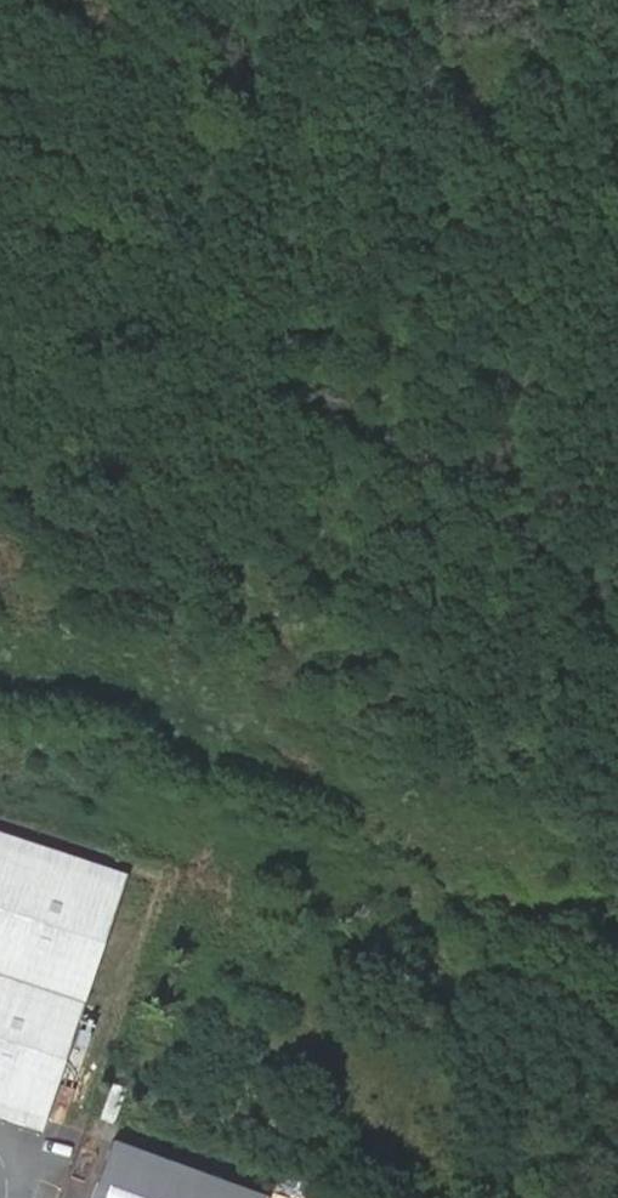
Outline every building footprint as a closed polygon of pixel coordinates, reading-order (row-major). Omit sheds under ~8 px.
[(126,873),(0,832),(0,1113),(43,1127),(126,873)] [(278,1195),(119,1137),(97,1197),(277,1197),(278,1195)] [(55,1189),(41,1186),(38,1197),(52,1197),(55,1189)]
